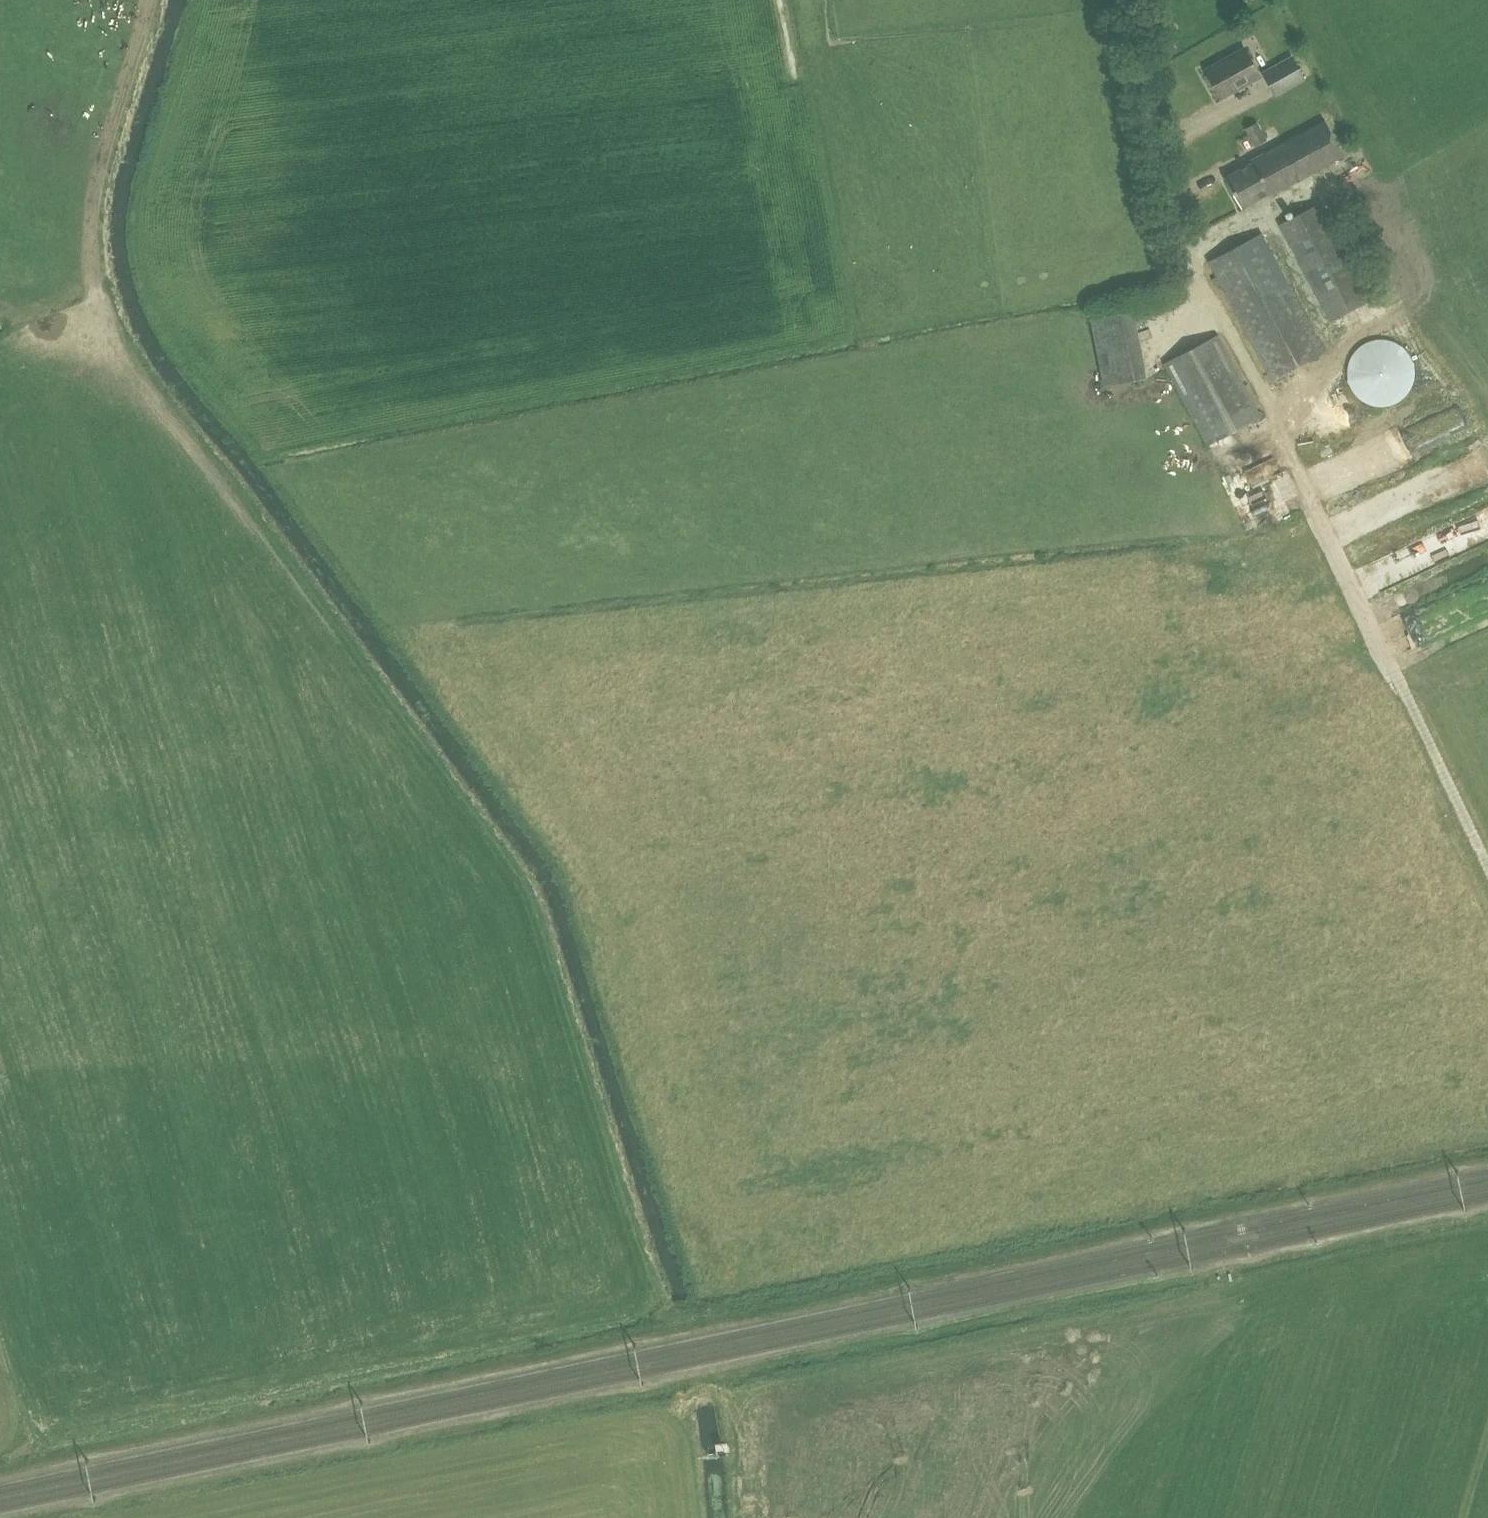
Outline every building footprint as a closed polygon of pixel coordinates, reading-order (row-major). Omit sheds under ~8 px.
[(1206,69),(1222,97),(1260,76),(1244,48),(1206,69)] [(1262,71),(1275,96),(1305,79),(1291,54),(1262,71)] [(1227,175),(1243,206),(1269,192),(1270,194),(1343,155),(1324,120),(1251,160),(1252,162),(1227,175)] [(1245,128),(1253,146),(1262,142),(1253,123),(1245,128)] [(1279,224),(1330,320),(1369,299),(1318,203),(1279,224)] [(1208,261),(1271,379),(1325,350),(1262,232),(1208,261)] [(1090,317),(1103,386),(1146,377),(1133,309),(1090,317)] [(1163,363),(1171,377),(1207,445),(1262,415),(1219,335),(1163,363)] [(1347,375),(1349,382),(1351,389),(1356,395),(1361,399),(1368,403),(1374,405),(1382,406),(1389,405),(1396,402),(1402,398),(1407,393),(1411,387),(1413,380),(1414,373),(1414,365),(1412,358),(1408,352),(1403,347),(1397,343),(1391,340),(1383,338),(1376,339),(1369,340),(1363,344),(1357,348),(1352,354),(1349,360),(1347,368),(1347,375)]
